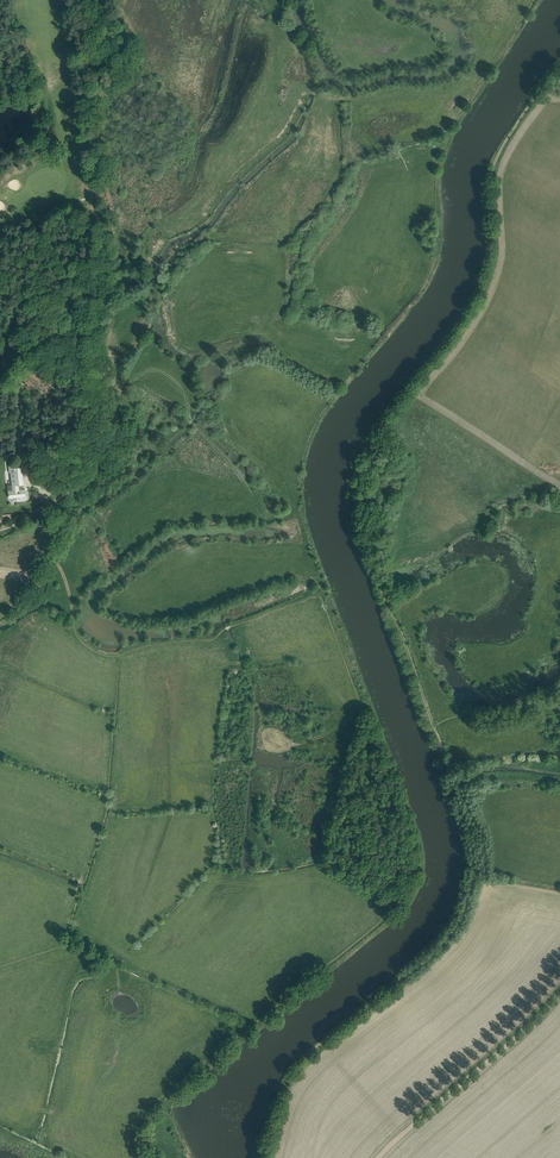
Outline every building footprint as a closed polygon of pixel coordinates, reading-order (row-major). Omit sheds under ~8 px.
[(77,197),(79,203),(88,200),(86,194),(77,197)] [(85,313),(90,318),(94,314),(89,309),(85,313)] [(39,423),(36,424),(37,430),(32,431),(33,438),(42,436),(39,423)] [(17,467),(16,467),(15,467),(14,467),(13,462),(8,462),(9,470),(11,470),(12,485),(14,485),(14,490),(9,491),(9,494),(9,495),(9,498),(26,496),(25,489),(21,489),(21,484),(24,484),(24,483),(23,484),(22,479),(24,479),(23,479),(22,467),(17,467)]
